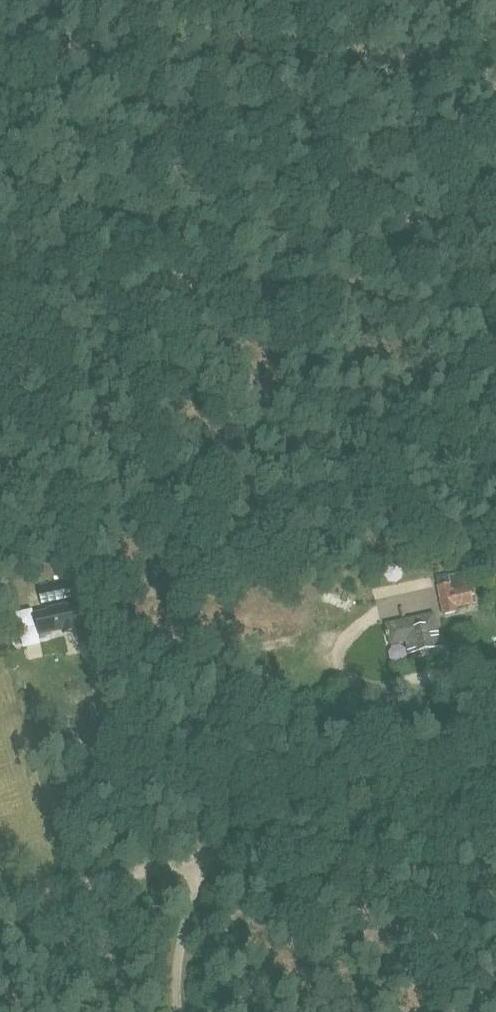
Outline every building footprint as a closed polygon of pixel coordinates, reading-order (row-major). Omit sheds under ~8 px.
[(72,578),(64,558),(45,565),(52,585),(72,578)] [(457,611),(455,606),(473,602),(469,585),(468,585),(465,571),(447,575),(449,583),(437,585),(443,612),(443,614),(457,611)] [(48,610),(48,612),(35,615),(39,635),(63,630),(64,633),(77,630),(77,627),(80,626),(75,604),(48,610)] [(406,645),(408,654),(441,646),(434,613),(385,624),(387,633),(385,633),(387,639),(389,639),(391,648),(406,645)]
